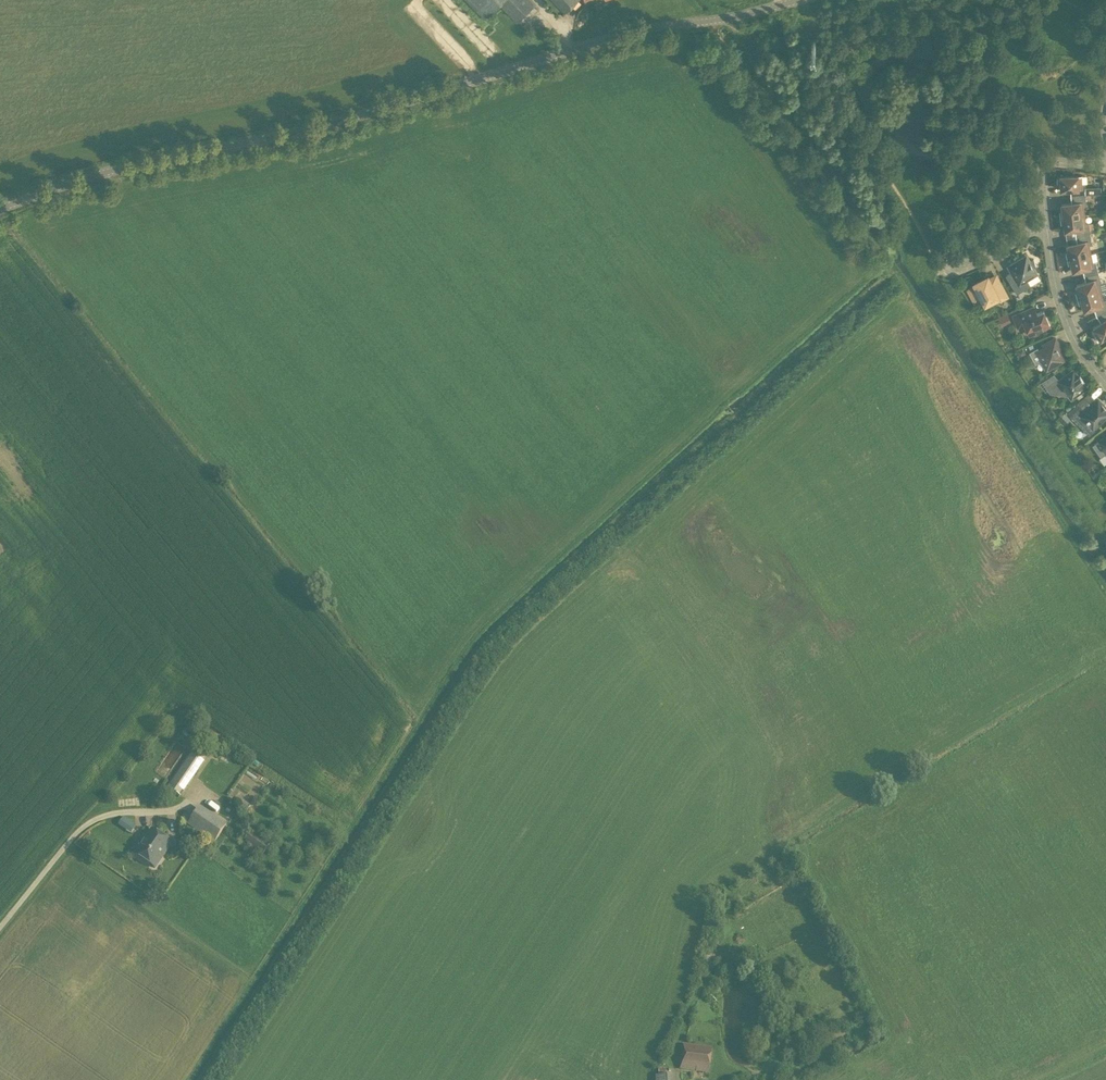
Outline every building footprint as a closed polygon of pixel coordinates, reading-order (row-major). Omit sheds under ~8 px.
[(484,20),(500,5),(517,23),(536,4),(532,0),(466,0),(484,20)] [(565,13),(578,0),(553,0),(565,13)] [(779,38),(798,38),(798,29),(779,29),(779,38)] [(1060,190),(1070,189),(1071,196),(1085,195),(1085,184),(1082,184),(1081,175),(1057,176),(1057,183),(1060,183),(1060,190)] [(1085,195),(1071,196),(1071,202),(1061,204),(1062,211),(1059,211),(1060,217),(1084,214),(1083,206),(1086,205),(1085,195)] [(1065,230),(1075,229),(1075,236),(1090,233),(1089,223),(1086,223),(1084,214),(1060,217),(1061,223),(1064,223),(1065,230)] [(1090,233),(1075,236),(1077,242),(1067,244),(1068,252),(1065,252),(1067,258),(1091,253),(1089,244),(1092,244),(1090,233)] [(1072,271),(1082,269),(1084,275),(1098,271),(1096,261),(1093,262),(1091,253),(1067,258),(1068,264),(1071,263),(1072,271)] [(1030,261),(1027,256),(1025,256),(1008,266),(1016,279),(1010,282),(1017,293),(1031,285),(1027,280),(1038,273),(1034,267),(1036,266),(1034,259),(1030,261)] [(1098,271),(1084,275),(1085,281),(1076,284),(1078,291),(1075,292),(1077,298),(1100,291),(1098,282),(1101,281),(1098,271)] [(976,300),(982,297),(985,303),(998,297),(1000,301),(1006,298),(999,285),(993,288),(987,277),(975,283),(976,285),(968,289),(976,300)] [(1093,307),(1096,315),(1105,310),(1105,298),(1103,299),(1100,291),(1077,298),(1078,304),(1081,303),(1084,310),(1093,307)] [(1050,326),(1046,316),(1044,317),(1041,311),(1037,313),(1034,306),(1013,315),(1018,327),(1025,324),(1029,335),(1032,333),(1034,335),(1039,333),(1039,331),(1050,326)] [(1096,315),(1101,322),(1092,327),(1096,333),(1094,335),(1098,341),(1105,335),(1105,310),(1096,315)] [(998,317),(1002,324),(1010,320),(1007,313),(998,317)] [(1042,344),(1044,347),(1039,350),(1037,347),(1029,352),(1035,363),(1041,360),(1046,368),(1063,359),(1056,345),(1058,344),(1055,337),(1042,344)] [(1022,347),(1017,350),(1020,356),(1025,353),(1022,347)] [(1073,368),(1058,380),(1053,373),(1041,381),(1046,387),(1050,392),(1067,395),(1068,394),(1071,398),(1076,395),(1078,398),(1082,395),(1080,392),(1087,387),(1082,380),(1083,379),(1079,374),(1078,375),(1073,368)] [(1101,423),(1101,420),(1105,415),(1105,408),(1098,399),(1085,411),(1080,405),(1070,415),(1088,435),(1101,423)] [(1063,412),(1056,418),(1062,425),(1069,418),(1063,412)] [(1100,456),(1105,453),(1105,432),(1103,434),(1104,436),(1092,445),(1100,456)] [(188,726),(183,732),(201,744),(205,738),(188,726)] [(167,787),(181,797),(207,757),(193,748),(167,787)] [(251,806),(242,800),(238,806),(246,812),(251,806)] [(227,826),(200,807),(195,815),(189,811),(181,821),(188,825),(187,825),(202,836),(214,844),(227,826)] [(127,817),(122,826),(135,833),(140,824),(127,817)] [(135,855),(145,862),(155,869),(172,843),(162,837),(152,830),(135,855)] [(248,839),(245,843),(263,855),(271,844),(253,831),(248,839)] [(712,1050),(684,1046),(681,1069),(709,1073),(712,1050)]
